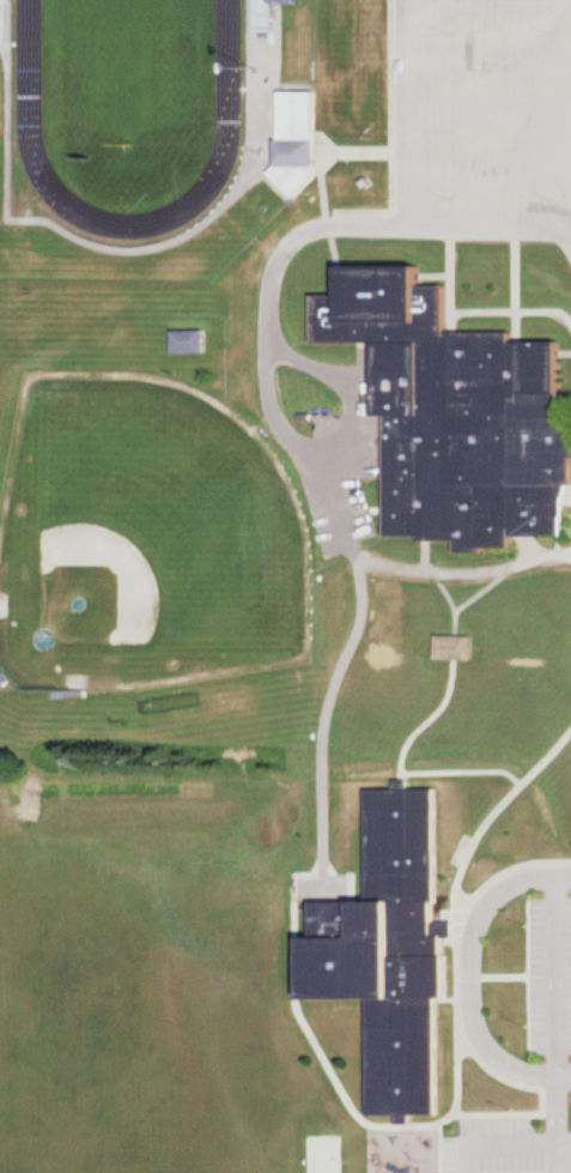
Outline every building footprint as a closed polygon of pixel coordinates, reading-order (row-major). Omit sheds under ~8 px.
[(283,179),(291,179),(291,195),(308,195),(308,178),(322,178),(322,90),(284,90),(283,179)] [(460,536),(465,551),(483,551),(495,547),(517,545),(516,537),(570,534),(570,517),(570,486),(570,422),(568,412),(564,339),(526,341),(528,389),(520,389),(517,329),(452,332),(450,284),(429,285),(428,263),(350,267),(351,292),(318,294),(321,344),(379,341),(383,415),(390,414),(396,539),(460,536)] [(176,329),(176,352),(209,352),(209,329),(176,329)] [(477,634),(438,634),(438,659),(477,659),(477,634)] [(375,1114),(443,1114),(442,996),(451,996),(451,936),(456,936),(456,922),(439,922),(439,789),(372,789),(372,901),(312,901),(312,999),(375,999),(375,1114)]
